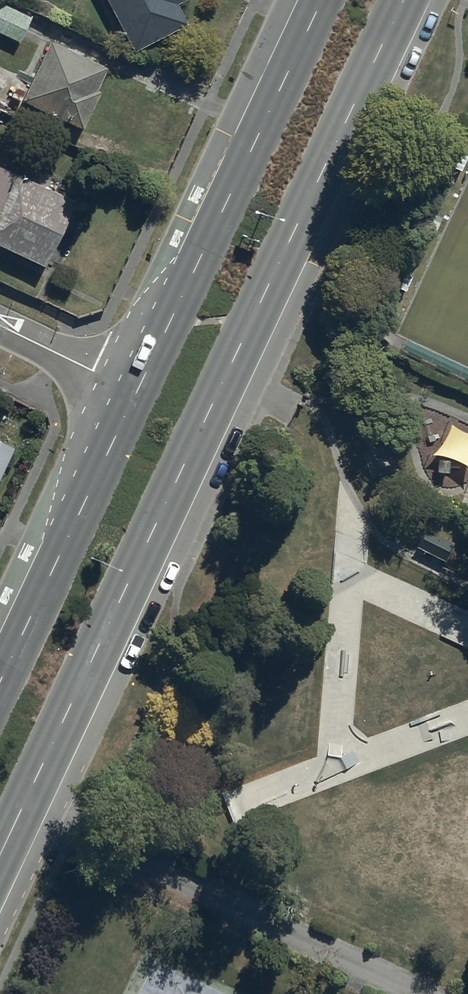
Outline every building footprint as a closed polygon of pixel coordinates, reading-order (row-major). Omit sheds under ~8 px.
[(132,57),(187,29),(177,9),(186,5),(183,0),(102,0),(132,57)] [(19,46),(31,21),(0,6),(0,37),(19,46)] [(107,75),(47,48),(21,106),(83,134),(99,99),(96,98),(107,75)] [(42,274),(74,211),(0,174),(0,253),(42,274)] [(10,456),(0,452),(0,479),(10,456)] [(425,527),(416,545),(442,558),(452,540),(425,527)]
